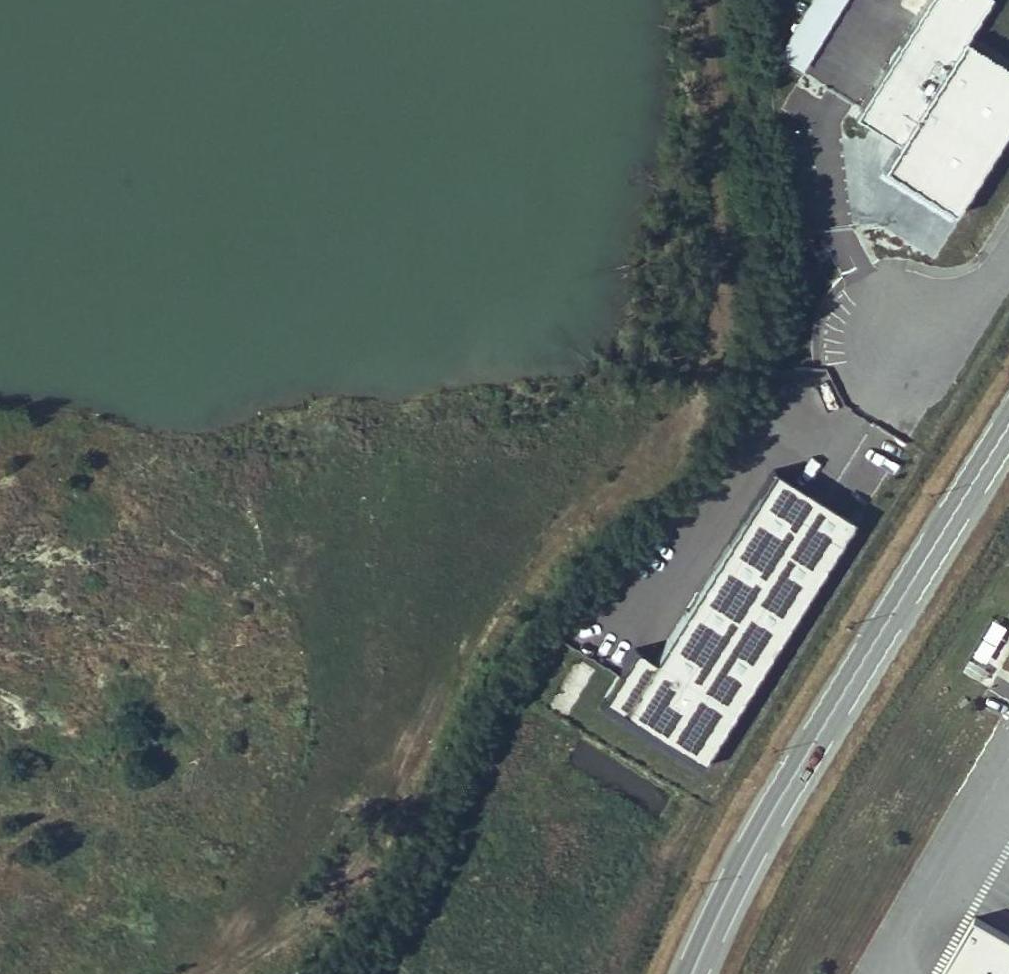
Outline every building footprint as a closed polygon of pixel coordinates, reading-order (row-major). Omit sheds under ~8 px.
[(1008,132),(1008,80),(962,51),(990,5),(981,0),(932,0),(856,124),(900,150),(883,178),(955,221),(1008,132)] [(828,360),(854,357),(852,347),(827,350),(828,360)] [(701,763),(850,520),(771,471),(654,662),(634,649),(601,702),(701,763)] [(985,929),(958,973),(1008,973),(1008,944),(985,929)]
